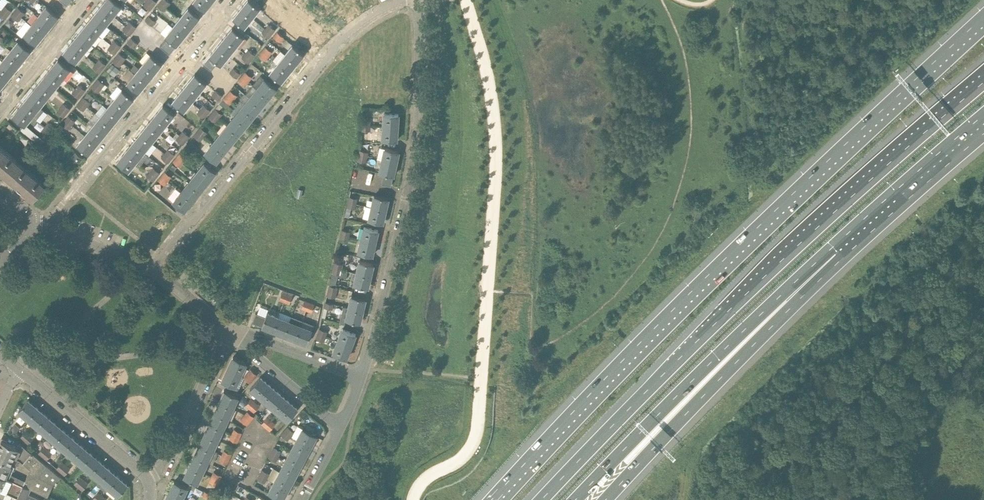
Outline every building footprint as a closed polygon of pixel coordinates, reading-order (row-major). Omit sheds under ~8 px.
[(102,6),(114,16),(121,6),(114,0),(106,0),(102,6)] [(146,0),(143,5),(150,10),(153,6),(146,0)] [(194,1),(193,1),(194,2),(204,10),(212,0),(211,0),(193,0),(194,1)] [(241,9),(252,18),(259,9),(248,0),(241,9)] [(270,4),(278,11),(271,19),(278,24),(292,7),(292,6),(286,2),(284,0),(273,0),(270,4)] [(160,2),(157,6),(164,12),(167,7),(160,2)] [(4,5),(1,10),(8,16),(12,11),(4,5)] [(38,16),(50,25),(58,16),(46,6),(38,16)] [(102,6),(94,15),(106,25),(114,16),(102,6)] [(18,7),(14,11),(21,17),(25,13),(18,7)] [(188,7),(180,17),(191,26),(199,16),(188,7)] [(307,19),(304,16),(298,11),(293,7),(292,7),(278,24),(285,29),(291,21),(299,28),(307,19)] [(241,9),(233,19),(244,28),(252,18),(241,9)] [(0,11),(0,16),(5,20),(8,16),(1,10),(0,11)] [(14,11),(11,16),(18,22),(21,17),(14,11)] [(94,15),(86,25),(98,35),(106,25),(94,15)] [(31,25),(43,35),(50,25),(38,16),(31,25)] [(148,16),(145,20),(152,26),(156,22),(148,16)] [(180,17),(173,26),(184,35),(191,26),(180,17)] [(299,28),(307,34),(304,38),(301,42),(304,45),(308,48),(315,39),(322,31),(316,26),(310,21),(307,19),(299,28)] [(129,21),(126,26),(133,32),(136,27),(129,21)] [(268,24),(265,29),(272,34),(276,30),(268,24)] [(31,25),(23,35),(35,44),(43,35),(31,25)] [(86,25),(79,34),(91,44),(98,35),(86,25)] [(126,26),(122,30),(129,36),(133,32),(126,26)] [(173,26),(165,36),(167,38),(160,46),(169,55),(184,35),(173,26)] [(232,28),(225,37),(236,46),(243,37),(232,28)] [(265,29),(261,33),(265,36),(268,38),(269,39),(272,34),(265,29)] [(276,32),(273,37),(280,43),(284,38),(276,32)] [(79,34),(71,44),(83,53),(91,44),(79,34)] [(225,37),(217,47),(228,56),(236,46),(225,37)] [(130,38),(127,42),(134,49),(138,44),(130,38)] [(114,40),(110,45),(118,50),(121,46),(114,40)] [(18,41),(10,50),(22,60),(30,50),(18,41)] [(71,44),(64,53),(76,63),(83,53),(71,44)] [(110,45),(107,49),(114,55),(118,50),(110,45)] [(292,45),(284,54),(296,63),(303,54),(292,45)] [(217,47),(210,56),(203,64),(211,70),(217,62),(221,65),(228,56),(217,47)] [(265,47),(261,51),(269,57),(272,52),(265,47)] [(248,49),(245,54),(252,59),(255,55),(248,49)] [(10,50),(2,60),(14,69),(22,60),(10,50)] [(261,51),(258,56),(265,61),(269,57),(261,51)] [(119,53),(115,57),(123,62),(126,58),(119,53)] [(149,54),(142,64),(153,73),(161,64),(149,54)] [(245,54),(241,58),(248,64),(252,59),(245,54)] [(284,54),(277,63),(288,73),(296,63),(284,54)] [(115,57),(112,61),(119,67),(123,62),(115,57)] [(58,59),(51,69),(63,79),(71,69),(58,59)] [(99,59),(95,63),(103,69),(106,65),(99,59)] [(0,62),(0,73),(7,79),(14,69),(2,60),(0,62)] [(95,63),(92,67),(99,73),(103,69),(95,63)] [(277,63),(269,73),(281,82),(288,73),(277,63)] [(142,64),(134,74),(145,83),(153,73),(142,64)] [(233,68),(230,72),(237,78),(240,74),(233,68)] [(51,69),(43,78),(55,88),(63,79),(51,69)] [(245,72),(242,76),(249,82),(252,77),(245,72)] [(134,74),(127,83),(138,92),(145,83),(134,74)] [(195,75),(188,84),(199,93),(206,84),(195,75)] [(242,76),(238,80),(245,86),(249,82),(242,76)] [(260,76),(252,85),(257,88),(268,97),(276,88),(260,76)] [(43,78),(35,88),(47,98),(55,88),(43,78)] [(98,79),(94,83),(101,89),(105,84),(98,79)] [(94,83),(91,87),(98,93),(101,89),(94,83)] [(78,84),(75,89),(82,94),(86,90),(78,84)] [(188,84),(180,93),(191,102),(199,93),(188,84)] [(252,85),(245,94),(249,97),(261,107),(268,97),(257,88),(252,85)] [(35,88),(28,97),(40,107),(47,98),(35,88)] [(75,89),(71,93),(79,99),(82,94),(75,89)] [(121,89),(114,98),(126,107),(133,98),(121,89)] [(215,90),(211,95),(219,101),(222,96),(215,90)] [(230,90),(227,94),(234,100),(237,96),(230,90)] [(180,93),(173,103),(184,111),(191,102),(180,93)] [(227,94),(223,99),(230,105),(234,100),(227,94)] [(245,94),(238,103),(242,107),(253,116),(261,107),(249,97),(245,94)] [(28,97),(20,107),(32,117),(36,120),(44,110),(40,107),(28,97)] [(83,97),(80,101),(87,107),(90,103),(89,102),(84,98),(83,97)] [(114,98),(106,108),(118,117),(126,107),(114,98)] [(80,101),(76,105),(83,111),(87,107),(80,101)] [(63,103),(60,107),(67,113),(70,109),(63,103)] [(103,105),(95,114),(99,117),(110,126),(118,117),(106,108),(103,105)] [(163,105),(156,115),(167,124),(174,114),(163,105)] [(203,105),(200,109),(207,115),(211,111),(203,105)] [(20,107),(13,116),(24,126),(25,126),(26,125),(32,117),(20,107)] [(60,107),(56,111),(64,118),(67,113),(60,107)] [(242,107),(234,116),(246,125),(253,116),(242,107)] [(200,109),(196,113),(204,119),(207,115),(200,109)] [(215,109),(212,113),(219,119),(222,114),(215,109)] [(95,113),(87,122),(92,126),(103,135),(110,126),(99,117),(95,114),(95,113)] [(212,113),(208,117),(215,123),(219,119),(212,113)] [(383,127),(397,128),(398,114),(384,114),(383,127)] [(68,115),(65,120),(73,126),(76,121),(68,115)] [(156,115),(148,124),(159,133),(167,124),(156,115)] [(234,116),(227,125),(238,134),(246,125),(234,116)] [(65,120),(62,124),(69,130),(73,126),(65,120)] [(48,122),(45,126),(52,132),(55,128),(48,122)] [(148,124),(140,134),(151,143),(159,133),(148,124)] [(227,125),(219,134),(231,144),(238,134),(227,125)] [(45,126),(41,130),(48,136),(52,132),(45,126)] [(84,135),(95,144),(103,135),(92,126),(84,135)] [(200,127),(197,131),(204,137),(207,133),(200,127)] [(397,128),(383,127),(382,140),(396,141),(397,128)] [(182,130),(179,135),(186,141),(190,136),(182,130)] [(197,131),(193,136),(200,141),(204,137),(197,131)] [(140,134),(133,144),(144,152),(151,143),(140,134)] [(219,134),(212,144),(223,153),(231,144),(219,134)] [(38,135),(34,140),(41,145),(45,141),(38,135)] [(84,135),(76,145),(88,154),(95,144),(84,135)] [(179,135),(176,139),(183,145),(186,141),(179,135)] [(133,144),(125,153),(136,162),(144,152),(133,144)] [(212,144),(204,153),(216,162),(217,163),(222,157),(220,156),(223,153),(212,144)] [(19,187),(21,189),(22,188),(33,198),(45,184),(17,161),(0,146),(0,170),(6,175),(17,184),(17,185),(19,187)] [(382,160),(396,163),(398,151),(384,148),(382,160)] [(168,149),(164,153),(171,159),(175,155),(168,149)] [(75,152),(71,156),(79,162),(83,157),(75,152)] [(125,153),(117,163),(128,172),(136,162),(125,153)] [(164,153),(161,158),(168,163),(171,159),(164,153)] [(179,153),(176,157),(183,163),(187,159),(179,153)] [(176,157),(172,162),(180,167),(183,163),(176,157)] [(379,172),(393,175),(396,163),(382,160),(379,172)] [(204,163),(196,173),(207,181),(215,172),(204,163)] [(153,167),(149,171),(157,177),(160,173),(153,167)] [(149,171),(146,176),(153,182),(157,177),(149,171)] [(164,171),(161,175),(168,181),(172,177),(164,171)] [(199,191),(207,181),(196,173),(188,182),(199,191)] [(161,175),(157,179),(165,185),(168,181),(161,175)] [(180,192),(192,201),(199,191),(188,182),(180,192)] [(192,201),(180,192),(173,202),(184,211),(192,201)] [(371,208),(385,211),(388,199),(374,196),(371,208)] [(385,211),(371,208),(368,220),(382,223),(385,211)] [(361,240),(375,243),(378,230),(364,227),(361,240)] [(375,243),(361,240),(357,239),(355,251),(358,252),(358,253),(372,256),(375,243)] [(356,273),(370,276),(373,264),(359,261),(356,273)] [(331,279),(340,281),(342,270),(333,267),(331,279)] [(354,284),(368,288),(370,276),(356,273),(353,272),(352,279),(355,279),(354,284)] [(279,301),(284,303),(288,294),(282,292),(279,301)] [(284,303),(289,304),(293,296),(288,294),(284,303)] [(348,308),(362,311),(365,299),(351,296),(348,308)] [(301,309),(306,311),(310,302),(304,300),(301,309)] [(306,311),(311,313),(315,304),(310,302),(306,311)] [(262,326),(273,330),(279,317),(280,312),(269,308),(262,326)] [(362,311),(348,308),(346,319),(360,323),(362,311)] [(256,312),(254,322),(260,324),(263,314),(256,312)] [(284,334),(295,339),(302,321),(291,316),(289,321),(284,334)] [(273,330),(284,334),(289,321),(279,317),(273,330)] [(302,321),(295,339),(307,343),(314,325),(302,321)] [(317,334),(326,337),(328,332),(319,328),(317,334)] [(338,341),(351,346),(355,334),(342,329),(338,341)] [(315,339),(324,342),(326,337),(317,334),(315,339)] [(351,346),(338,341),(333,354),(346,359),(351,346)] [(228,369),(240,375),(246,363),(233,357),(228,369)] [(240,375),(228,369),(222,381),(236,387),(234,391),(242,394),(244,391),(239,389),(244,378),(240,376),(240,375)] [(250,383),(257,375),(251,369),(244,378),(250,383)] [(250,390),(259,397),(269,386),(260,378),(250,390)] [(259,397),(268,405),(278,394),(269,386),(259,397)] [(220,402),(233,408),(238,397),(225,391),(220,402)] [(268,405),(278,413),(288,402),(278,394),(268,405)] [(246,405),(250,409),(256,402),(251,398),(246,405)] [(19,411),(28,419),(37,408),(28,400),(19,411)] [(215,413),(228,419),(233,408),(220,402),(215,413)] [(250,409),(254,413),(260,406),(256,402),(250,409)] [(288,402),(278,413),(275,416),(284,424),(286,421),(287,421),(297,410),(288,402)] [(28,419),(37,426),(46,416),(37,408),(28,419)] [(251,421),(254,417),(247,411),(243,416),(251,421)] [(210,423),(223,430),(228,419),(215,413),(210,423)] [(37,426),(46,434),(55,423),(46,416),(37,426)] [(247,426),(251,421),(243,416),(240,420),(247,426)] [(261,424),(265,427),(271,420),(267,417),(261,424)] [(271,420),(265,427),(270,431),(276,424),(271,420)] [(16,423),(10,430),(14,433),(20,427),(16,423)] [(50,438),(55,442),(64,431),(55,423),(46,434),(44,436),(49,440),(50,438)] [(205,434),(218,440),(223,430),(210,423),(205,434)] [(284,430),(291,436),(294,432),(288,426),(284,430)] [(296,439),(310,447),(316,436),(302,428),(296,439)] [(231,434),(241,439),(244,434),(234,429),(231,434)] [(284,430),(280,435),(287,441),(291,436),(284,430)] [(20,438),(24,441),(30,434),(26,431),(20,438)] [(55,442),(64,449),(73,439),(64,431),(55,442)] [(24,441),(28,445),(34,438),(30,434),(24,441)] [(200,445),(213,451),(218,440),(205,434),(200,445)] [(239,444),(241,439),(231,434),(229,439),(239,444)] [(64,449),(73,457),(82,447),(73,439),(64,449)] [(291,450),(305,457),(310,447),(296,439),(291,450)] [(53,484),(60,477),(33,454),(20,443),(17,447),(1,440),(0,442),(0,459),(15,467),(16,467),(20,460),(31,469),(29,473),(53,484)] [(194,456),(208,462),(212,464),(218,453),(213,451),(200,445),(194,456)] [(38,453),(42,457),(48,450),(44,446),(38,453)] [(73,457),(82,465),(91,454),(82,447),(73,457)] [(270,453),(279,457),(281,452),(272,448),(270,453)] [(42,457),(46,460),(52,453),(48,450),(42,457)] [(223,452),(221,455),(230,459),(231,456),(232,454),(224,450),(223,452)] [(285,461),(299,468),(305,457),(291,450),(285,461)] [(276,462),(279,457),(270,453),(270,454),(268,458),(269,458),(276,462)] [(82,465),(91,473),(100,462),(91,454),(82,465)] [(221,455),(219,460),(228,464),(230,459),(221,455)] [(189,467),(203,473),(208,462),(194,456),(189,467)] [(29,473),(25,480),(11,474),(15,467),(0,459),(0,475),(9,479),(12,480),(18,483),(23,485),(31,489),(47,497),(53,484),(29,473)] [(56,469),(60,472),(66,465),(62,461),(56,469)] [(279,472),(293,479),(299,468),(285,461),(279,472)] [(91,473),(100,480),(109,470),(100,462),(91,473)] [(60,472),(64,476),(70,469),(66,465),(60,472)] [(203,473),(189,467),(184,477),(197,484),(203,473)] [(259,474),(267,478),(270,474),(262,470),(261,469),(259,474)] [(100,480),(109,488),(118,477),(109,470),(100,480)] [(220,480),(222,476),(213,472),(211,477),(220,480)] [(274,482),(287,490),(293,479),(279,472),(274,482)] [(265,483),(267,478),(259,474),(257,478),(265,483)] [(31,489),(23,485),(18,483),(12,480),(9,479),(0,475),(0,490),(6,493),(21,499),(42,499),(29,494),(31,489)] [(74,484),(78,487),(84,480),(80,477),(74,484)] [(118,477),(109,488),(118,496),(127,485),(118,477)] [(218,486),(220,480),(211,477),(209,482),(218,486)] [(78,487),(82,491),(88,484),(84,480),(78,487)] [(169,493),(182,499),(187,488),(174,482),(169,493)] [(274,482),(268,493),(281,499),(282,499),(287,490),(274,482)] [(210,499),(211,499),(213,495),(204,491),(202,496),(210,499)]
